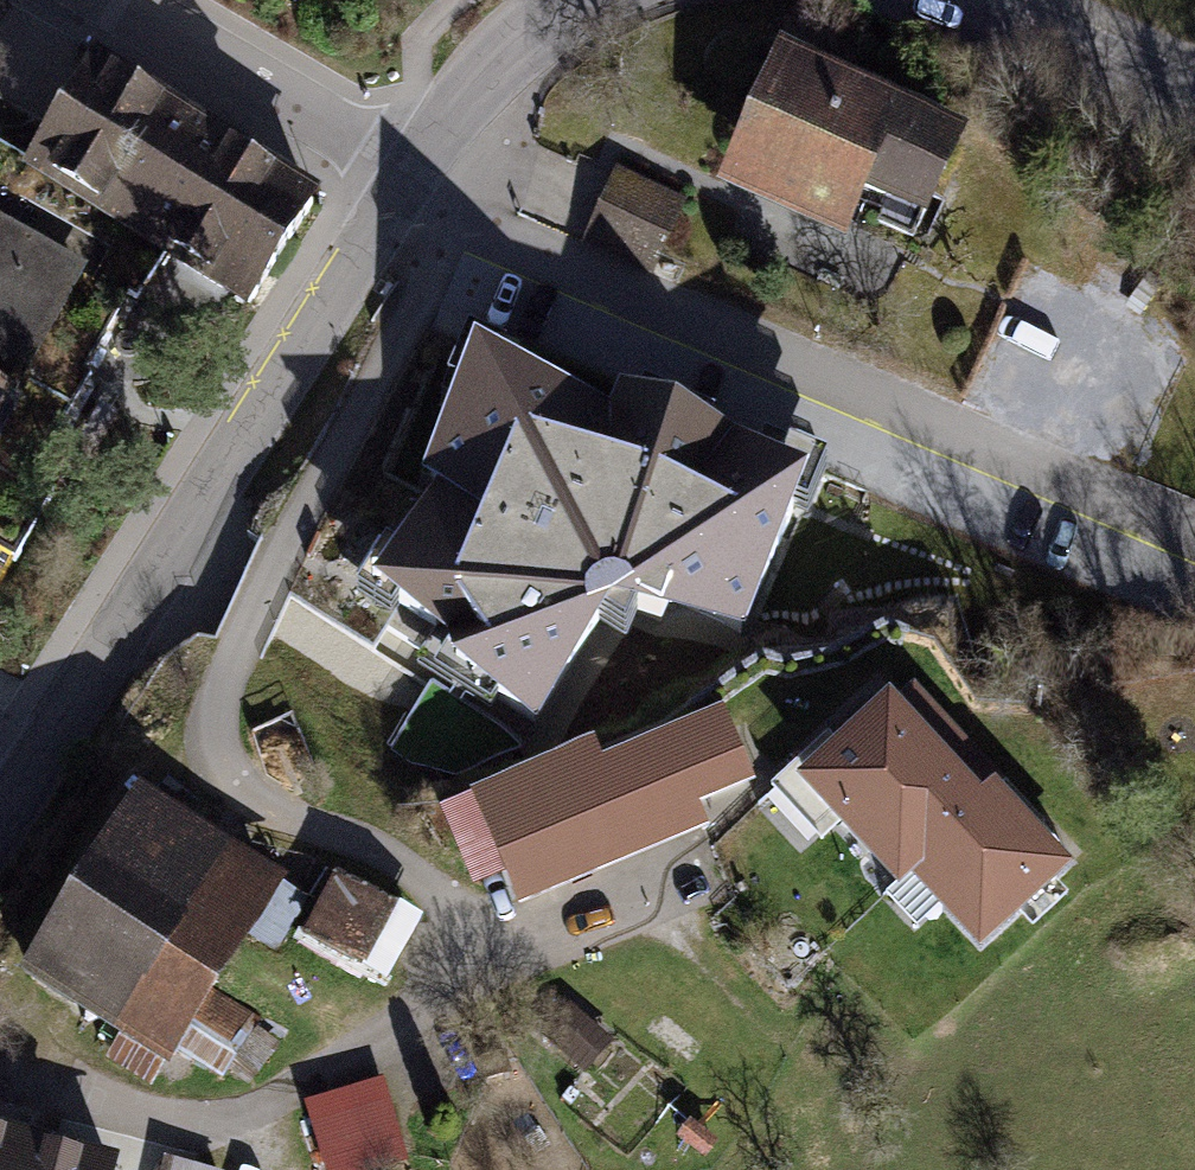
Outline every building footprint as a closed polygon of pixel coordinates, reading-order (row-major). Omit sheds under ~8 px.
[(93,73),(90,71),(31,173),(166,250),(254,301),(311,203),(153,113),(162,98),(100,62),(93,73)] [(786,67),(734,182),(838,229),(859,184),(886,197),(876,222),(912,239),(957,143),(786,67)] [(682,204),(617,174),(586,242),(652,271),(682,204)] [(89,264),(0,213),(0,418),(89,264)] [(451,670),(537,726),(614,612),(745,634),(811,483),(736,437),(618,389),(610,410),(475,354),(423,477),(436,487),(373,591),(449,640),(451,670)] [(390,748),(438,779),(510,733),(431,684),(390,748)] [(899,881),(910,870),(953,830),(928,804),(955,779),(919,741),(887,707),(806,783),(899,881)] [(491,812),(455,828),(481,893),(519,876),(528,898),(634,850),(633,847),(696,818),(688,801),(744,776),(719,718),(599,768),(591,749),(483,794),(491,812)] [(967,768),(955,779),(928,804),(953,830),(910,870),(981,945),(1062,868),(1011,813),(967,768)] [(137,785),(19,977),(168,1069),(286,877),(137,785)] [(397,907),(336,873),(303,933),(363,967),(397,907)] [(614,1044),(569,1003),(540,1036),(585,1076),(614,1044)] [(311,1107),(330,1169),(356,1169),(401,1156),(379,1086),(311,1107)] [(0,1141),(0,1169),(20,1169),(26,1148),(0,1141)] [(26,1148),(20,1169),(111,1169),(26,1148)] [(164,1158),(161,1169),(208,1169),(164,1158)]
